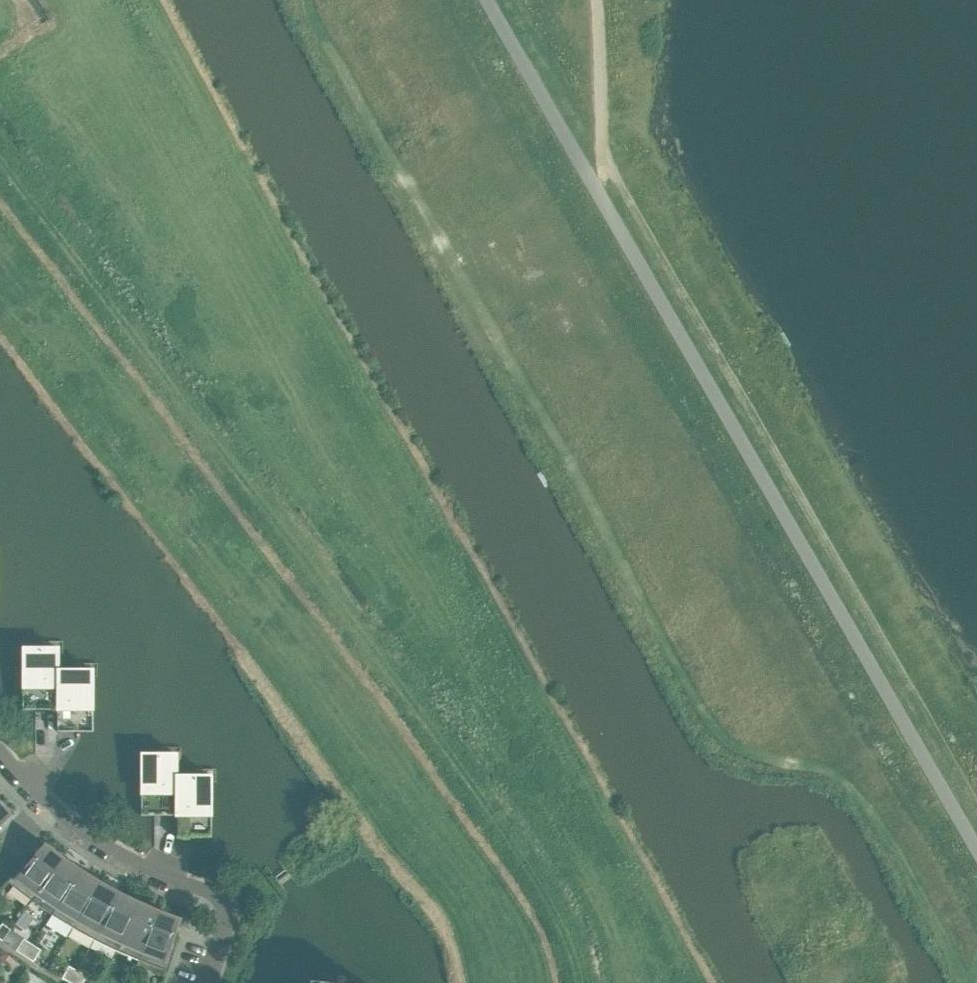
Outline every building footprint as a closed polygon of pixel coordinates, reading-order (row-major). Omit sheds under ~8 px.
[(57,710),(58,670),(58,648),(22,648),(22,710),(35,710),(57,710)] [(93,732),(93,670),(58,670),(57,710),(57,732),(80,732),(93,732)] [(175,816),(177,776),(177,754),(141,754),(141,816),(154,816),(175,816)] [(212,837),(211,775),(177,776),(175,816),(175,837),(199,837),(212,837)] [(9,816),(2,809),(5,807),(0,802),(0,825),(9,816)] [(31,901),(63,857),(52,849),(50,852),(42,846),(29,863),(24,859),(6,882),(29,899),(31,901)] [(51,914),(79,872),(72,868),(74,865),(63,857),(31,901),(51,914)] [(72,927),(100,880),(88,874),(86,877),(79,872),(51,914),(53,915),(72,927)] [(94,939),(117,894),(110,890),(111,887),(100,880),(72,927),(77,930),(94,939)] [(117,950),(138,900),(126,895),(125,898),(117,894),(94,939),(103,944),(117,950)] [(137,959),(157,913),(149,909),(151,906),(138,900),(117,950),(129,956),(137,959)] [(177,943),(171,942),(179,921),(157,913),(137,959),(156,966),(168,971),(177,943)] [(10,930),(2,924),(0,926),(0,940),(2,941),(10,930)] [(24,956),(32,945),(23,939),(16,951),(24,956)] [(33,962),(41,950),(32,945),(24,956),(33,962)] [(9,955),(0,949),(0,962),(3,964),(9,955)] [(77,971),(68,966),(62,979),(71,982),(77,971)] [(87,975),(77,971),(71,982),(83,982),(87,975)]
